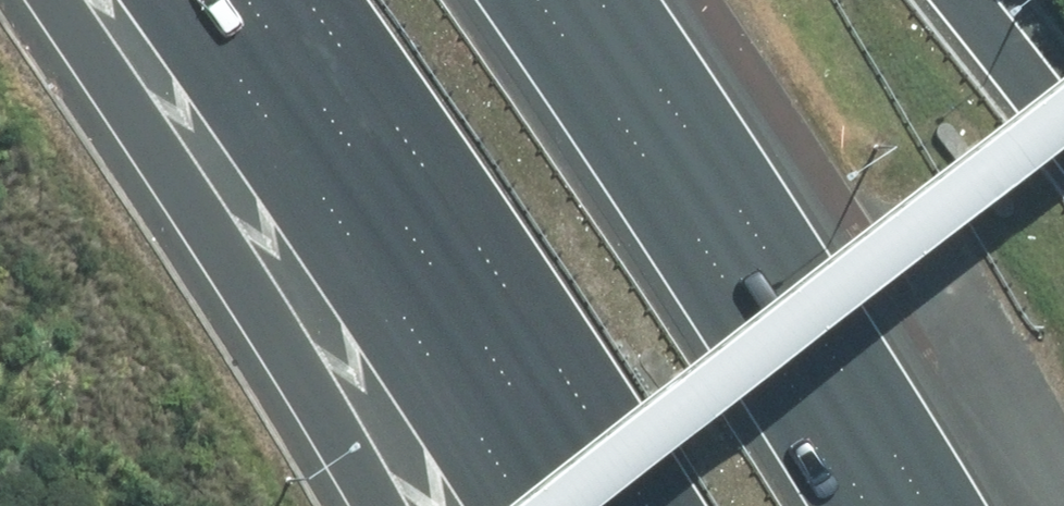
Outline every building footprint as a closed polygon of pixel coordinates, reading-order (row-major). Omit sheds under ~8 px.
[(1011,113),(867,223),(498,505),(586,505),(967,214),(1042,156),(1063,140),(1063,71),(1011,113)]
